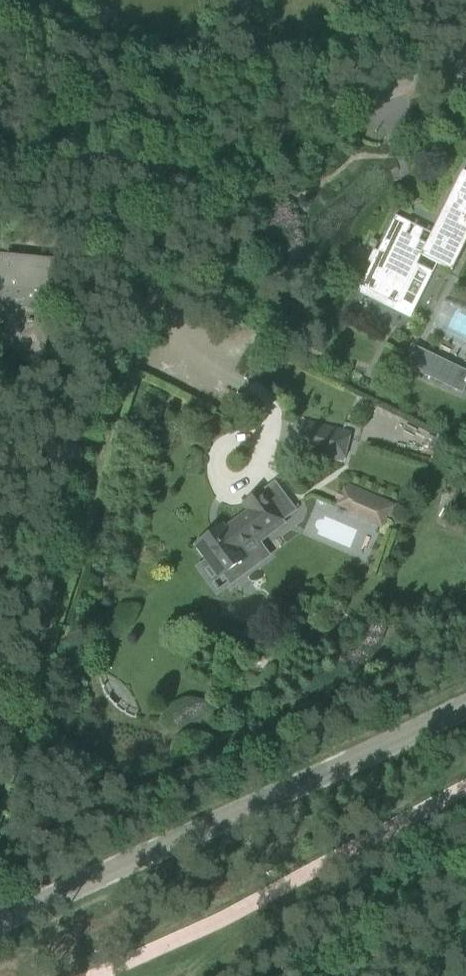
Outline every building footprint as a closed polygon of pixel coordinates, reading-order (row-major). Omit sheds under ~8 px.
[(463,172),(427,245),(406,235),(412,224),(396,216),(378,252),(374,250),(367,263),(371,265),(360,287),(364,289),(362,293),(373,298),(375,294),(388,301),(387,302),(392,305),(393,303),(398,306),(423,256),(445,267),(465,225),(465,173),(463,172)] [(5,309),(3,340),(2,351),(44,354),(44,344),(49,295),(45,295),(48,270),(10,266),(11,258),(0,257),(0,303),(5,309)] [(456,367),(453,372),(412,352),(406,365),(462,393),(465,385),(465,372),(456,367)] [(294,450),(343,462),(351,431),(301,419),(294,450)] [(250,511),(225,529),(222,525),(196,545),(208,561),(206,562),(208,565),(202,569),(202,573),(208,581),(212,582),(218,578),(219,579),(225,575),(229,581),(234,581),(246,573),(247,568),(241,561),(247,557),(243,551),(265,534),(268,538),(287,525),(283,519),(296,509),(275,481),(244,503),(250,511)] [(348,512),(381,526),(391,504),(347,485),(338,504),(349,509),(348,512)]
